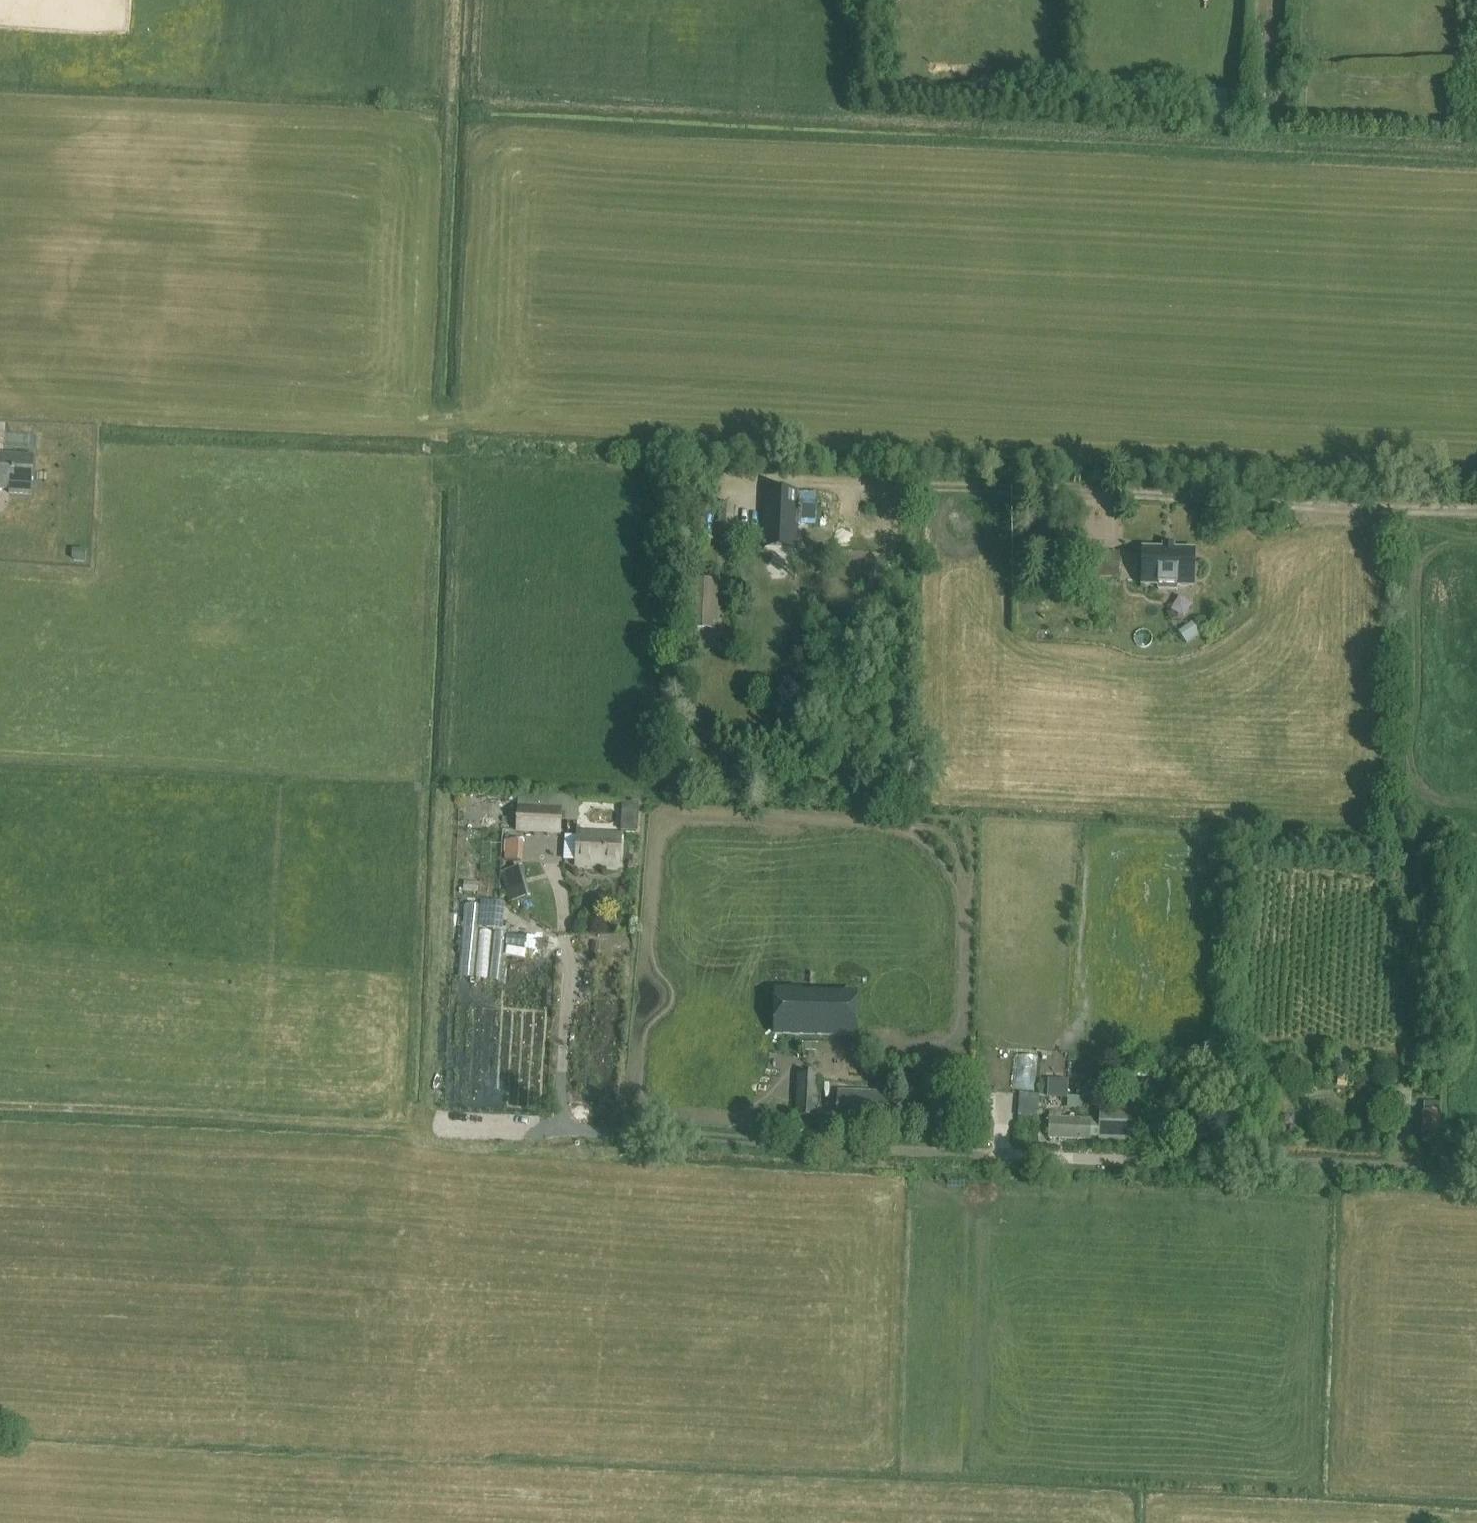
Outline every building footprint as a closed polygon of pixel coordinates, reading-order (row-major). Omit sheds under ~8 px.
[(34,455),(0,452),(0,487),(10,488),(10,492),(32,493),(34,455)] [(798,524),(815,525),(817,494),(774,492),(772,525),(798,526),(798,524)] [(734,537),(734,525),(735,505),(719,504),(719,522),(718,536),(734,537)] [(1194,550),(1143,548),(1142,585),(1159,585),(1159,589),(1176,590),(1176,586),(1193,586),(1194,550)] [(1120,553),(1071,551),(1070,577),(1119,578),(1120,553)] [(518,806),(517,831),(561,833),(562,808),(518,806)] [(594,819),(594,828),(617,828),(618,819),(594,819)] [(578,831),(576,865),(620,868),(622,834),(578,831)] [(505,905),(503,905),(489,903),(486,927),(502,929),(505,905)] [(856,999),(800,997),(800,991),(776,990),(774,1033),(854,1035),(856,999)] [(798,1074),(796,1116),(818,1118),(820,1075),(798,1074)] [(1048,1079),(1047,1097),(1067,1098),(1068,1079),(1048,1079)] [(871,1130),(888,1130),(890,1093),(838,1091),(837,1123),(871,1124),(871,1130)] [(1100,1125),(1093,1124),(1093,1119),(1050,1118),(1049,1138),(1093,1140),(1093,1136),(1100,1137),(1100,1140),(1134,1141),(1135,1108),(1101,1107),(1100,1125)] [(1424,1112),(1423,1141),(1441,1142),(1441,1113),(1424,1112)]
